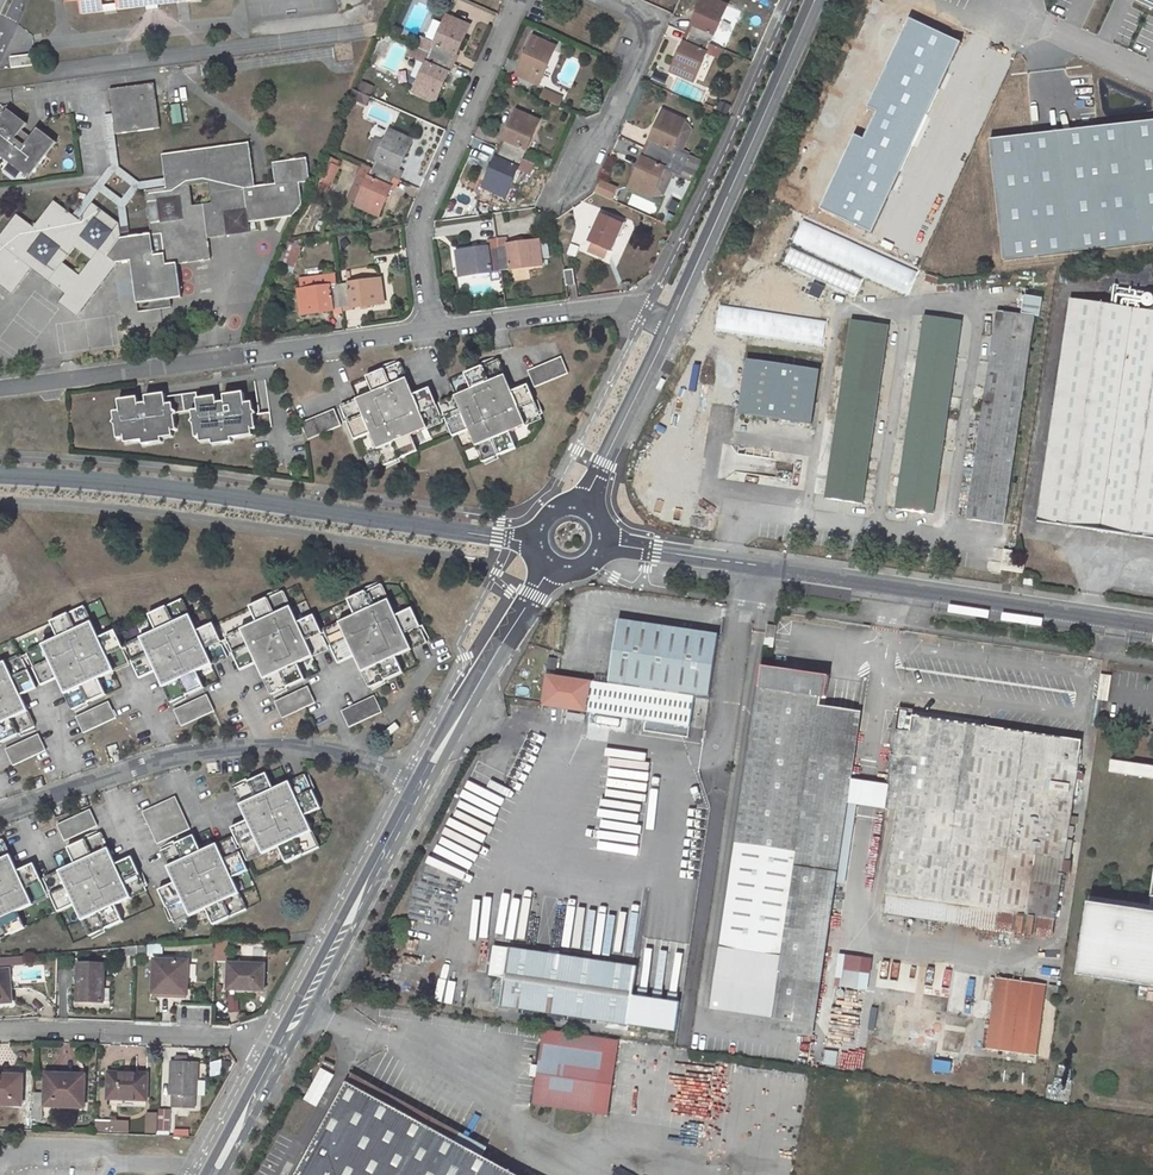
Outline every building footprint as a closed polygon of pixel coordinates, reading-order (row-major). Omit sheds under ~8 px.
[(80,14),(195,0),(79,0),(80,14)] [(692,24),(694,25),(690,34),(710,43),(727,5),(716,0),(703,0),(692,24)] [(422,37),(417,48),(451,63),(455,53),(457,54),(469,26),(447,16),(443,24),(435,44),(426,39),(422,37)] [(434,20),(426,39),(435,44),(443,24),(434,20)] [(684,43),(671,72),(693,81),(710,43),(690,34),(685,44),(684,43)] [(522,66),(518,76),(539,85),(556,47),(534,37),(521,65),(522,66)] [(414,46),(410,55),(427,62),(413,92),(436,102),(449,73),(447,72),(451,63),(417,48),(414,46)] [(36,54),(10,57),(12,68),(37,65),(36,54)] [(546,83),(540,98),(561,107),(567,91),(546,83)] [(155,84),(110,90),(116,135),(160,128),(155,84)] [(353,89),(349,98),(355,100),(359,92),(353,89)] [(359,92),(355,100),(365,105),(369,97),(359,92)] [(182,104),(171,105),(173,124),(183,123),(182,104)] [(21,130),(27,124),(8,110),(0,120),(0,159),(2,157),(29,178),(56,142),(37,128),(30,137),(21,130)] [(506,140),(502,149),(522,158),(539,120),(517,110),(504,139),(506,140)] [(652,140),(648,149),(685,166),(689,157),(673,149),(686,121),(663,110),(651,139),(652,140)] [(373,168),(394,177),(398,168),(400,169),(412,140),(390,130),(385,142),(377,138),(369,155),(377,159),(373,168)] [(12,294),(32,269),(65,294),(59,303),(77,317),(118,263),(132,261),(138,304),(170,299),(183,297),(178,263),(211,259),(208,238),(205,215),(247,209),(249,222),(293,215),(303,204),(299,183),(310,181),(306,158),(273,162),(276,184),(255,187),(249,143),(162,155),(167,188),(145,191),(152,235),(121,239),(120,223),(93,203),(79,219),(54,201),(34,227),(17,214),(0,237),(0,285),(12,294)] [(496,158),(483,187),(505,196),(518,168),(530,173),(534,163),(522,158),(502,149),(497,159),(496,158)] [(642,157),(629,187),(652,197),(665,168),(680,176),(685,166),(648,149),(644,158),(642,157)] [(328,162),(320,180),(333,185),(341,167),(328,162)] [(394,177),(398,179),(402,170),(400,169),(398,168),(394,177)] [(398,179),(394,177),(390,186),(392,187),(394,188),(398,179)] [(603,180),(597,194),(615,201),(620,187),(603,180)] [(247,209),(205,215),(208,238),(250,232),(249,222),(247,209)] [(602,215),(590,241),(592,242),(588,251),(605,259),(609,250),(612,250),(623,225),(602,215)] [(507,239),(497,240),(498,247),(508,245),(507,239)] [(508,245),(498,247),(501,269),(511,268),(511,270),(543,265),(542,263),(551,262),(548,245),(540,246),(539,241),(508,245)] [(488,248),(457,252),(460,276),(491,272),(491,280),(499,279),(498,270),(501,269),(498,247),(488,248)] [(573,269),(564,270),(566,285),(575,284),(573,269)] [(381,279),(340,285),(343,307),(353,306),(353,308),(384,303),(381,279)] [(333,310),(333,308),(343,307),(340,285),(298,290),(302,315),(333,310)] [(170,299),(138,304),(139,312),(172,307),(170,299)] [(1038,522),(1152,539),(1152,312),(1071,300),(1038,522)] [(998,311),(967,519),(1004,525),(1035,317),(998,311)] [(924,316),(895,509),(933,514),(962,321),(924,316)] [(851,321),(825,499),(863,504),(888,326),(851,321)] [(562,357),(528,371),(535,387),(569,373),(562,357)] [(516,448),(510,432),(542,418),(533,396),(517,404),(512,392),(499,359),(465,374),(472,389),(440,403),(454,436),(469,429),(482,461),(516,448)] [(811,425),(819,370),(747,360),(739,415),(811,425)] [(418,451),(411,435),(443,421),(435,400),(419,407),(414,395),(401,364),(368,378),(374,393),(342,406),(355,439),(370,432),(384,465),(418,451)] [(528,385),(512,392),(517,404),(533,396),(528,385)] [(430,388),(414,395),(419,407),(435,400),(430,388)] [(177,430),(175,416),(178,412),(192,410),(193,419),(191,422),(194,424),(195,438),(200,437),(200,442),(212,441),(212,445),(232,442),(231,438),(252,436),(252,430),(256,430),(272,428),(270,412),(258,413),(254,410),(253,402),(245,403),(244,392),(224,395),(225,402),(217,403),(216,396),(198,399),(197,392),(166,396),(165,393),(146,396),(147,403),(139,404),(138,397),(119,400),(120,411),(114,412),(115,420),(113,423),(116,425),(118,439),(125,437),(126,443),(143,441),(143,445),(163,442),(162,438),(174,436),(173,431),(177,430)] [(335,409),(301,423),(308,440),(342,425),(335,409)] [(761,468),(758,489),(787,494),(790,473),(761,468)] [(1004,550),(1001,570),(1012,571),(1013,563),(1015,552),(1004,550)] [(1013,563),(1012,571),(1023,573),(1024,564),(1013,563)] [(356,617),(324,631),(334,651),(350,644),(355,656),(370,688),(403,673),(396,656),(426,642),(412,609),(397,616),(382,585),(349,600),(356,617)] [(258,623),(225,637),(236,659),(252,652),(258,664),(272,695),(305,680),(298,663),(328,649),(314,616),(298,623),(283,592),(251,606),(258,623)] [(197,631),(183,600),(181,601),(167,607),(150,615),(157,631),(125,646),(135,668),(151,660),(157,672),(171,703),(203,688),(196,672),(228,657),(213,624),(197,631)] [(69,614),(52,621),(59,638),(27,653),(38,674),(53,667),(58,678),(73,710),(105,695),(98,679),(129,664),(114,632),(99,638),(84,607),(69,614)] [(709,700),(719,636),(618,621),(609,685),(547,675),(542,706),(646,721),(644,731),(688,737),(695,698),(709,700)] [(767,626),(764,646),(774,648),(777,627),(767,626)] [(350,644),(334,651),(339,663),(355,656),(350,644)] [(252,652),(236,659),(241,671),(258,664),(252,652)] [(3,743),(36,727),(21,695),(16,684),(31,677),(21,656),(0,665),(0,737),(3,743)] [(151,660),(135,668),(140,679),(157,672),(151,660)] [(829,677),(762,666),(711,1009),(808,1024),(815,1018),(847,804),(850,780),(854,757),(813,750),(820,707),(822,697),(826,698),(829,677)] [(53,667),(38,674),(43,686),(58,678),(53,667)] [(1101,675),(1097,700),(1103,701),(1107,675),(1101,675)] [(1107,675),(1103,701),(1108,701),(1111,676),(1107,675)] [(31,677),(16,684),(21,695),(36,688),(31,677)] [(308,686),(275,701),(283,719),(316,703),(308,686)] [(207,695),(175,710),(182,727),(215,711),(207,695)] [(374,696),(342,711),(349,728),(382,712),(374,696)] [(109,702),(76,718),(83,733),(117,718),(109,702)] [(854,757),(861,713),(820,707),(813,750),(854,757)] [(898,811),(886,895),(1055,920),(1082,742),(912,717),(898,715),(893,744),(908,747),(898,811)] [(39,735),(6,750),(14,766),(46,751),(39,735)] [(865,782),(861,806),(884,809),(898,811),(908,747),(893,744),(887,785),(865,782)] [(1111,762),(1110,773),(1152,779),(1152,767),(1111,762)] [(321,808),(313,791),(306,776),(305,775),(274,791),(266,774),(234,789),(248,820),(254,832),(238,839),(248,862),(278,847),(287,862),(303,855),(317,848),(320,847),(305,816),(321,808)] [(861,806),(865,782),(850,780),(847,804),(861,806)] [(176,797),(143,811),(158,844),(191,829),(176,797)] [(90,810),(58,825),(65,841),(98,826),(90,810)] [(248,820),(233,828),(238,839),(254,832),(248,820)] [(104,930),(123,922),(115,906),(147,891),(137,869),(122,876),(116,865),(101,833),(69,850),(76,864),(44,879),(59,911),(74,904),(90,937),(104,930)] [(176,883),(182,895),(166,902),(174,921),(175,923),(206,909),(214,925),(231,917),(245,910),(247,910),(232,878),(249,871),(232,837),(201,851),(195,836),(161,851),(176,883)] [(4,840),(0,842),(0,940),(6,937),(24,928),(17,913),(50,897),(39,875),(23,882),(18,871),(4,840)] [(132,858),(116,865),(122,876),(137,869),(132,858)] [(33,863),(18,871),(23,882),(39,875),(33,863)] [(1151,896),(1152,896),(1151,905),(1090,896),(1078,976),(1152,987),(1152,882),(1151,896)] [(176,883),(160,890),(166,902),(182,895),(176,883)] [(886,895),(883,913),(1046,937),(1055,920),(886,895)] [(284,938),(269,938),(270,948),(285,947),(284,938)] [(218,945),(217,960),(227,960),(227,945),(218,945)] [(149,946),(138,947),(138,955),(149,954),(149,946)] [(634,995),(638,966),(509,947),(509,948),(494,946),(490,975),(505,977),(500,1006),(676,1032),(681,1002),(634,995)] [(138,947),(126,948),(126,956),(138,955),(138,947)] [(155,959),(154,992),(188,994),(189,961),(155,959)] [(230,963),(229,990),(265,990),(265,965),(230,963)] [(79,964),(78,1001),(103,1001),(105,965),(79,964)] [(12,1001),(9,971),(0,971),(0,1002),(12,1001)] [(858,973),(842,971),(840,987),(856,990),(858,973)] [(1045,985),(997,978),(986,1049),(1035,1056),(1045,985)] [(1059,987),(1048,985),(1046,998),(1057,1000),(1059,987)] [(241,1012),(240,995),(228,996),(229,1013),(241,1012)] [(560,1033),(545,1031),(543,1046),(557,1048),(560,1033)] [(607,1114),(618,1042),(560,1032),(560,1033),(557,1048),(543,1046),(540,1066),(532,1064),(530,1077),(538,1078),(535,1103),(607,1114)] [(935,1061),(934,1072),(953,1074),(954,1062),(935,1061)] [(174,1094),(174,1107),(194,1108),(194,1095),(196,1095),(197,1062),(172,1062),(171,1095),(174,1094)] [(803,1112),(807,1072),(737,1065),(733,1104),(803,1112)] [(322,1070),(305,1100),(317,1107),(334,1076),(322,1070)] [(109,1073),(109,1097),(147,1099),(147,1074),(109,1073)] [(22,1105),(23,1078),(2,1077),(1,1074),(0,1074),(0,1104),(22,1105)] [(46,1079),(45,1105),(83,1107),(85,1078),(67,1077),(67,1080),(46,1079)] [(298,1174),(515,1174),(348,1083),(298,1174)] [(33,1103),(32,1119),(42,1119),(43,1093),(34,1093),(33,1103)] [(24,1102),(23,1131),(32,1131),(32,1119),(33,1103),(24,1102)] [(172,1112),(147,1111),(147,1134),(171,1135),(172,1112)] [(95,1122),(95,1131),(112,1131),(112,1122),(95,1122)]
